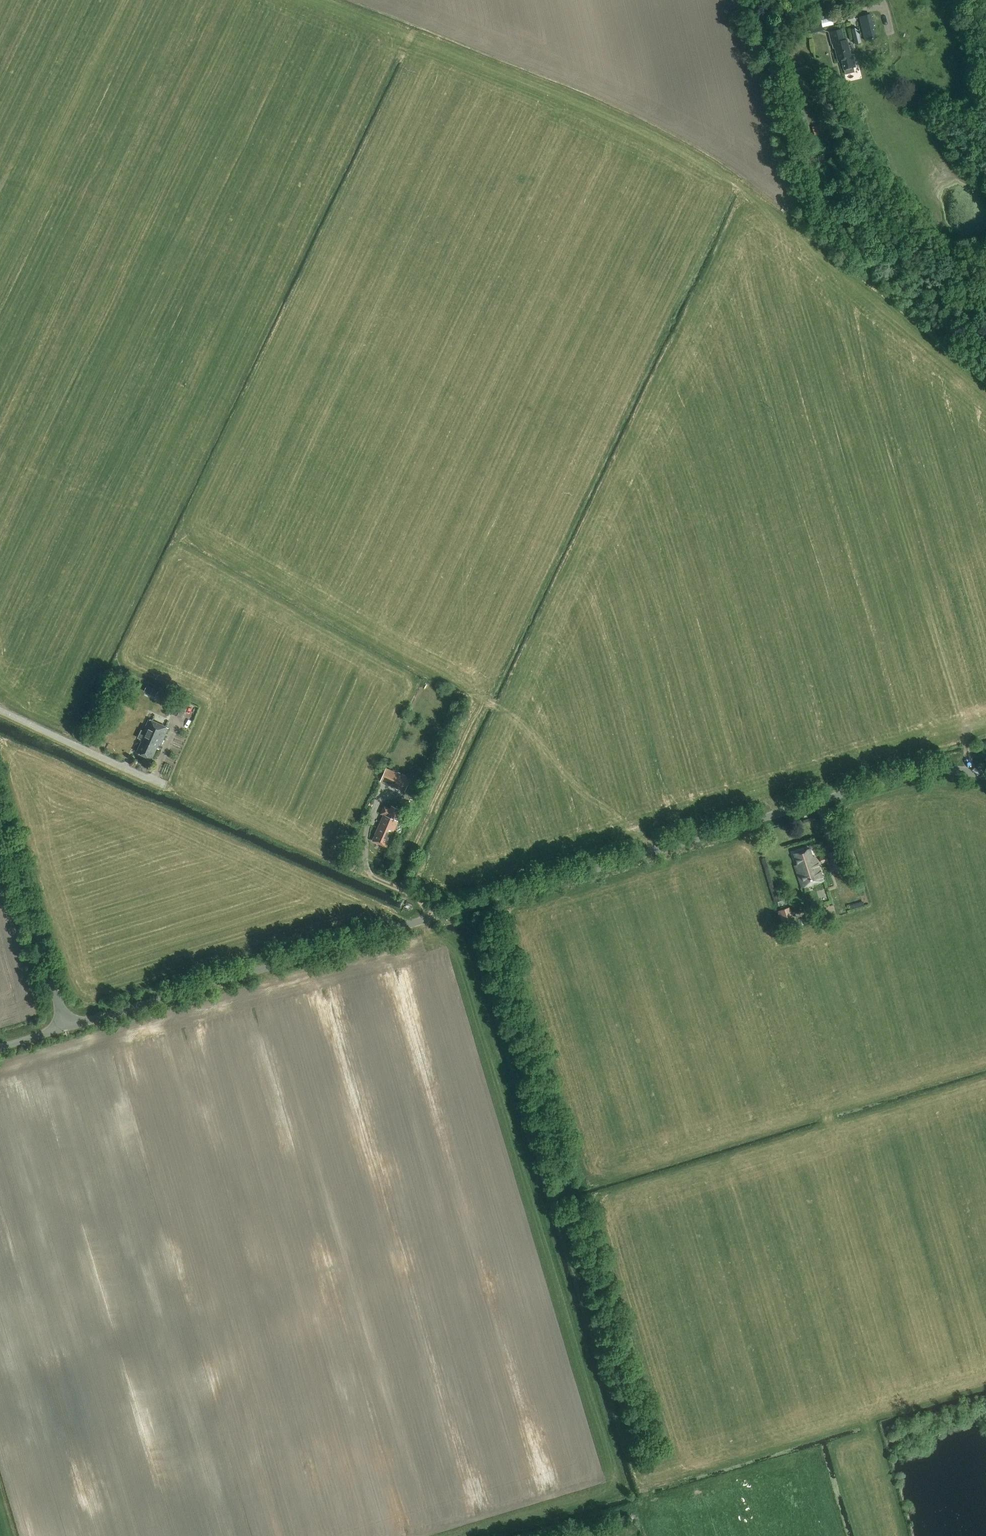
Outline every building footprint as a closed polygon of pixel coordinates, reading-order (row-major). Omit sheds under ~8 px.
[(865,40),(876,37),(870,15),(860,17),(865,40)] [(806,22),(808,34),(823,31),(820,18),(806,22)] [(854,44),(861,42),(858,27),(851,29),(854,44)] [(838,60),(841,60),(844,70),(845,74),(855,72),(853,67),(856,67),(854,56),(851,57),(846,39),(844,39),(841,29),(829,32),(832,44),(834,43),(838,60)] [(830,121),(820,124),(822,133),(833,130),(830,121)] [(156,696),(158,690),(147,685),(144,691),(156,696)] [(184,717),(189,703),(178,699),(172,712),(184,717)] [(159,748),(169,728),(149,719),(140,740),(142,741),(137,751),(152,758),(157,747),(159,748)] [(411,792),(416,781),(386,768),(381,780),(405,791),(405,790),(411,792)] [(379,828),(373,841),(386,847),(398,821),(395,819),(400,809),(391,805),(390,808),(384,806),(381,813),(385,815),(379,828)] [(406,823),(410,815),(406,812),(401,821),(406,823)] [(813,860),(810,848),(794,853),(797,864),(795,865),(801,887),(823,881),(817,859),(813,860)] [(822,863),(829,861),(827,855),(820,857),(822,863)] [(793,919),(789,907),(778,910),(782,923),(793,919)]
